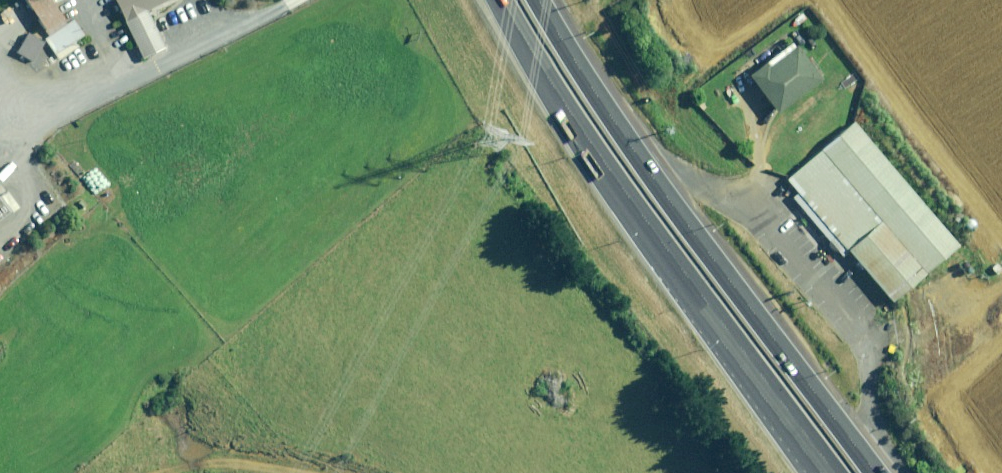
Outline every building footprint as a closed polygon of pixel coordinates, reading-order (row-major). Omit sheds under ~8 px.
[(48,0),(24,0),(44,31),(61,20),(48,0)] [(172,55),(151,15),(179,0),(113,0),(149,67),(172,55)] [(83,35),(73,20),(44,40),(54,55),(83,35)] [(43,44),(27,34),(15,52),(31,63),(43,44)] [(763,59),(743,75),(776,114),(820,77),(794,46),(769,67),(763,59)] [(952,244),(845,120),(779,177),(887,300),(952,244)]
